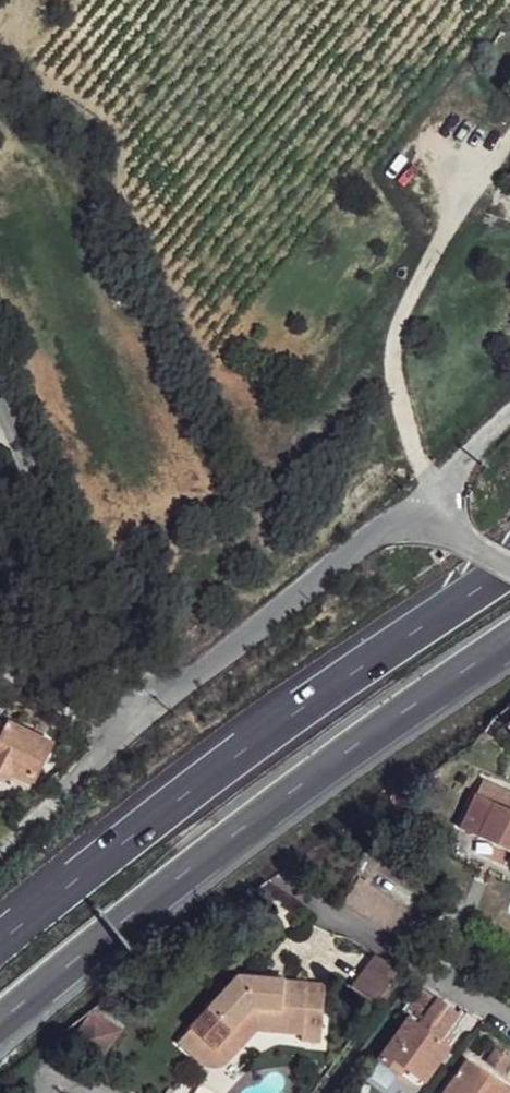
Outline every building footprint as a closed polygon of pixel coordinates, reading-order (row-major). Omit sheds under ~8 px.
[(0,721),(0,776),(6,780),(11,773),(31,782),(49,747),(0,721)] [(490,782),(483,797),(466,788),(450,821),(509,852),(509,792),(490,782)] [(406,798),(393,794),(387,808),(401,812),(406,798)] [(399,970),(375,953),(351,989),(373,1005),(399,970)] [(321,1045),(325,984),(237,978),(176,1043),(203,1069),(227,1069),(259,1033),(301,1035),(302,1045),(321,1045)] [(422,990),(418,986),(403,1008),(408,1012),(422,990)] [(459,1014),(422,990),(408,1012),(411,1014),(408,1019),(447,1047),(456,1034),(448,1029),(459,1014)] [(447,1047),(408,1019),(380,1060),(398,1074),(402,1068),(423,1082),(449,1048),(447,1047)] [(509,1057),(495,1047),(485,1061),(499,1071),(509,1057)] [(465,1063),(444,1092),(504,1092),(505,1092),(465,1063)]
